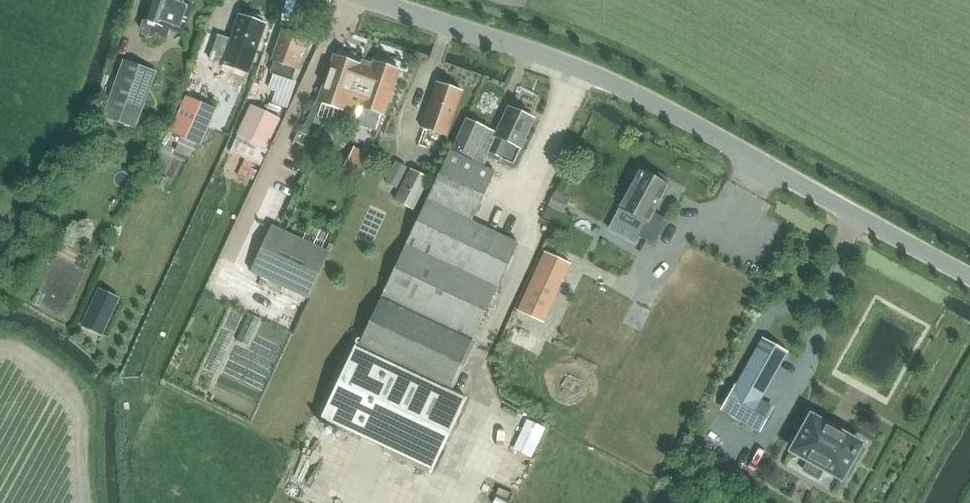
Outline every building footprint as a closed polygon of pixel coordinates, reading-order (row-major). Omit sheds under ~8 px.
[(170,29),(181,33),(192,2),(186,0),(150,0),(140,29),(166,38),(170,29)] [(217,37),(209,60),(220,64),(223,65),(236,69),(247,73),(254,53),(264,25),(262,24),(263,19),(252,15),(250,19),(240,16),(231,42),(228,41),(217,37)] [(274,62),(271,73),(273,74),(293,81),(307,39),(282,30),(271,61),(274,62)] [(334,56),(318,102),(322,103),(344,111),(349,97),(360,101),(358,107),(361,108),(356,124),(375,130),(376,130),(378,131),(383,115),(384,115),(400,71),(374,62),(371,71),(360,67),(360,65),(334,56)] [(101,115),(117,121),(134,127),(153,72),(120,61),(101,115)] [(421,128),(445,136),(459,93),(435,85),(421,128)] [(216,109),(187,96),(171,132),(200,145),(216,109)] [(268,149),(282,120),(252,106),(238,135),(268,149)] [(509,110),(486,156),(511,168),(515,167),(522,152),(521,149),(519,148),(532,121),(509,110)] [(465,121),(452,151),(472,159),(485,129),(465,121)] [(230,152),(262,167),(270,150),(268,149),(238,135),(230,152)] [(153,162),(164,164),(169,144),(157,141),(153,162)] [(448,392),(517,244),(471,223),(494,173),(448,152),(323,421),(432,472),(466,401),(448,392)] [(368,165),(349,157),(341,175),(359,184),(368,165)] [(394,161),(384,182),(396,188),(406,166),(394,161)] [(430,176),(425,174),(424,176),(410,169),(395,201),(414,210),(430,176)] [(620,209),(608,230),(634,245),(638,238),(653,246),(667,221),(653,213),(667,187),(665,185),(668,180),(652,171),(649,176),(639,171),(619,209),(620,209)] [(555,194),(549,207),(563,214),(569,200),(555,194)] [(251,272),(309,299),(330,253),(272,226),(251,272)] [(761,236),(757,244),(772,252),(776,243),(761,236)] [(545,251),(518,309),(546,322),(572,264),(545,251)] [(65,297),(71,275),(45,268),(39,290),(65,297)] [(99,290),(83,326),(101,334),(117,299),(99,290)] [(542,343),(515,331),(509,342),(537,354),(542,343)] [(777,363),(784,350),(763,338),(756,351),(736,387),(757,398),(777,363)] [(745,416),(764,426),(772,412),(755,402),(757,398),(736,387),(726,405),(745,416)] [(815,419),(812,418),(802,435),(797,432),(790,444),(795,447),(793,451),(842,478),(844,474),(848,477),(855,465),(851,462),(860,445),(857,443),(859,440),(846,433),(845,436),(841,434),(843,430),(842,430),(840,433),(832,429),(834,425),(833,425),(831,428),(827,426),(829,423),(816,416),(815,419)] [(532,419),(525,434),(537,440),(544,425),(532,419)]
